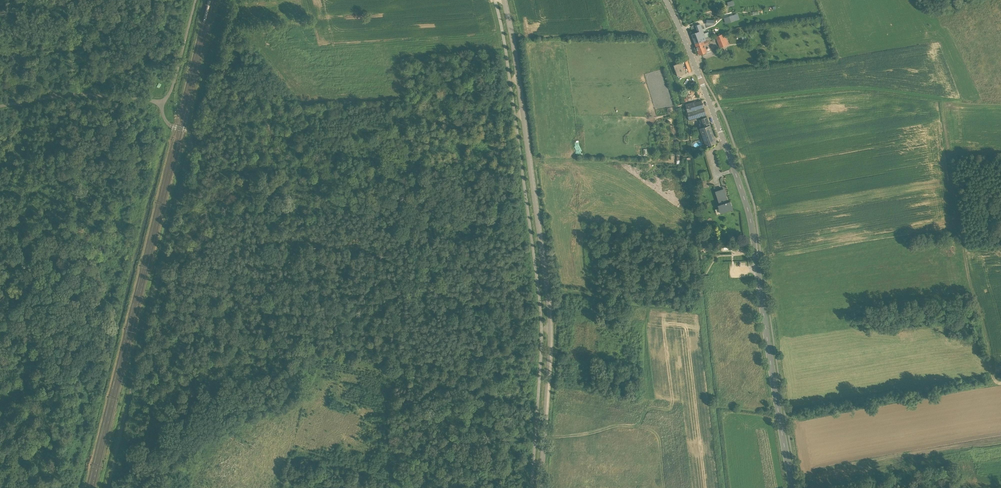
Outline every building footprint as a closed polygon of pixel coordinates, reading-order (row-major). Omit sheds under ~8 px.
[(734,2),(729,4),(732,15),(723,18),(725,22),(729,21),(730,22),(739,19),(737,12),(735,8),(736,8),(734,2)] [(711,36),(710,36),(708,32),(704,34),(701,24),(696,26),(698,32),(692,34),(694,41),(695,44),(704,41),(706,40),(712,38),(711,36)] [(720,48),(729,45),(725,34),(716,37),(720,48)] [(695,44),(699,55),(708,52),(705,45),(709,44),(708,40),(704,42),(704,41),(695,44)] [(686,73),(682,64),(682,62),(674,65),(678,76),(686,73)] [(688,111),(705,106),(702,99),(686,103),(688,111)] [(690,118),(707,114),(705,106),(688,111),(690,118)] [(706,147),(716,143),(707,117),(699,120),(702,128),(700,129),(706,147)] [(720,190),(716,192),(720,204),(718,205),(721,213),(733,209),(731,202),(727,203),(723,189),(720,190)]
